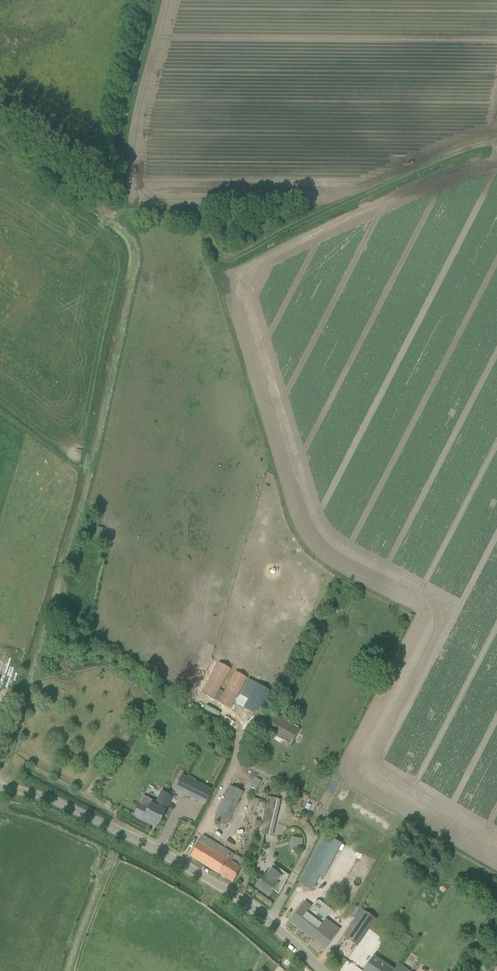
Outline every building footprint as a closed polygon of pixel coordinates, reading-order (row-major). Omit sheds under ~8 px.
[(219,662),(202,692),(231,708),(248,678),(236,671),(224,692),(220,690),(231,669),(219,662)] [(258,684),(244,708),(258,716),(272,691),(258,684)] [(257,725),(291,745),(300,729),(266,709),(257,725)] [(181,774),(174,789),(204,804),(212,789),(181,774)] [(152,824),(154,822),(159,825),(166,811),(165,811),(172,797),(162,792),(156,803),(144,797),(134,815),(152,824)] [(220,807),(234,813),(240,799),(227,793),(220,807)] [(269,836),(272,824),(262,821),(255,851),(260,853),(262,847),(265,835),(269,836)] [(203,836),(191,856),(233,883),(242,868),(232,862),(236,856),(203,836)] [(292,837),(292,846),(303,846),(303,837),(292,837)] [(318,875),(322,877),(338,846),(323,838),(300,885),(311,890),(318,875)] [(289,875),(278,867),(275,871),(271,868),(265,875),(256,887),(269,897),(274,890),(279,894),(279,895),(280,895),(290,875),(289,875)] [(305,902),(291,921),(326,948),(340,930),(317,913),(318,912),(305,902)] [(367,932),(376,919),(372,916),(364,929),(367,931),(367,932)] [(398,965),(390,959),(385,955),(377,950),(374,956),(364,970),(408,970),(398,965)]
